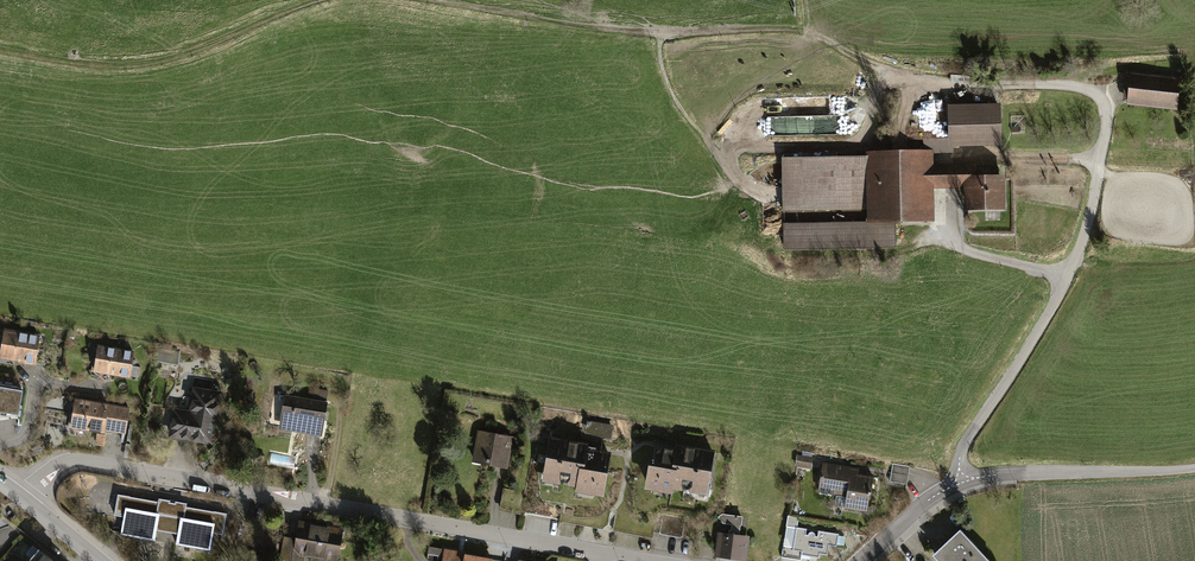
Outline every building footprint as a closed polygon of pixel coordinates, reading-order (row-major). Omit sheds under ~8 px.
[(1178,80),(1131,75),(1131,77),(1129,103),(1178,107),(1179,95),(1177,95),(1178,80)] [(998,106),(949,108),(950,143),(999,142),(998,106)] [(1002,206),(1001,179),(976,179),(975,165),(921,166),(921,153),(907,153),(892,153),(878,153),(878,160),(866,161),(867,202),(879,202),(879,218),(894,218),(922,217),(928,217),(928,205),(921,205),(921,183),(967,182),(968,206),(1002,206)] [(867,202),(866,161),(783,162),(784,204),(867,202)] [(894,218),(879,218),(874,218),(874,222),(784,224),(784,247),(895,245),(894,218)] [(46,337),(4,331),(0,357),(42,364),(46,337)] [(133,352),(98,347),(94,371),(129,376),(129,375),(139,377),(140,367),(131,366),(133,352)] [(158,348),(156,361),(177,364),(180,351),(158,348)] [(0,387),(0,416),(1,412),(18,415),(23,391),(0,387)] [(315,389),(313,401),(280,395),(278,407),(284,408),(282,420),(293,422),(292,429),(321,434),(326,403),(325,403),(327,391),(315,389)] [(219,394),(195,390),(191,417),(175,414),(171,435),(211,442),(219,394)] [(129,408),(75,399),(71,426),(103,432),(103,429),(125,432),(129,408)] [(611,425),(587,421),(586,426),(587,427),(586,432),(603,437),(609,438),(611,425)] [(511,437),(480,432),(475,462),(505,467),(511,437)] [(105,436),(98,435),(96,443),(104,445),(105,436)] [(586,445),(551,439),(547,464),(543,467),(540,482),(560,485),(560,482),(568,483),(571,480),(579,482),(578,487),(577,492),(591,495),(592,492),(599,493),(602,491),(609,454),(586,450),(586,445)] [(677,451),(653,447),(647,484),(650,487),(657,488),(656,491),(670,494),(671,488),(672,488),(672,483),(680,485),(682,488),(690,489),(689,492),(708,496),(711,481),(709,477),(713,453),(678,446),(677,451)] [(812,458),(797,456),(796,465),(810,467),(812,458)] [(852,469),(822,464),(818,490),(836,493),(835,505),(866,510),(869,495),(870,495),(873,478),(857,476),(858,472),(851,471),(852,469)] [(909,466),(892,464),(890,481),(907,484),(909,466)] [(159,502),(118,495),(114,515),(124,516),(121,534),(154,540),(156,529),(178,533),(176,544),(209,549),(212,532),(222,534),(226,514),(185,507),(185,504),(173,502),(159,499),(159,502)] [(663,514),(660,533),(682,537),(685,518),(663,514)] [(722,515),(719,517),(723,522),(732,523),(731,531),(738,532),(737,537),(739,537),(741,517),(722,515)] [(846,537),(838,535),(839,534),(818,531),(817,536),(815,536),(815,535),(814,534),(814,533),(813,532),(812,532),(811,532),(810,533),(809,533),(808,535),(806,534),(806,529),(797,527),(799,517),(788,515),(781,557),(801,560),(802,555),(819,557),(819,553),(827,554),(829,545),(837,546),(837,544),(844,545),(846,537)] [(298,520),(295,537),(282,534),(277,560),(285,560),(304,560),(305,553),(336,558),(341,533),(333,531),(334,526),(298,520)] [(729,536),(720,535),(717,554),(744,558),(747,538),(739,537),(737,537),(738,532),(731,531),(730,531),(729,536)] [(960,531),(934,554),(941,560),(988,560),(960,531)] [(429,547),(427,560),(439,560),(442,549),(429,547)] [(38,549),(29,560),(52,560),(38,549)] [(445,549),(443,560),(493,560),(494,558),(445,549)]
